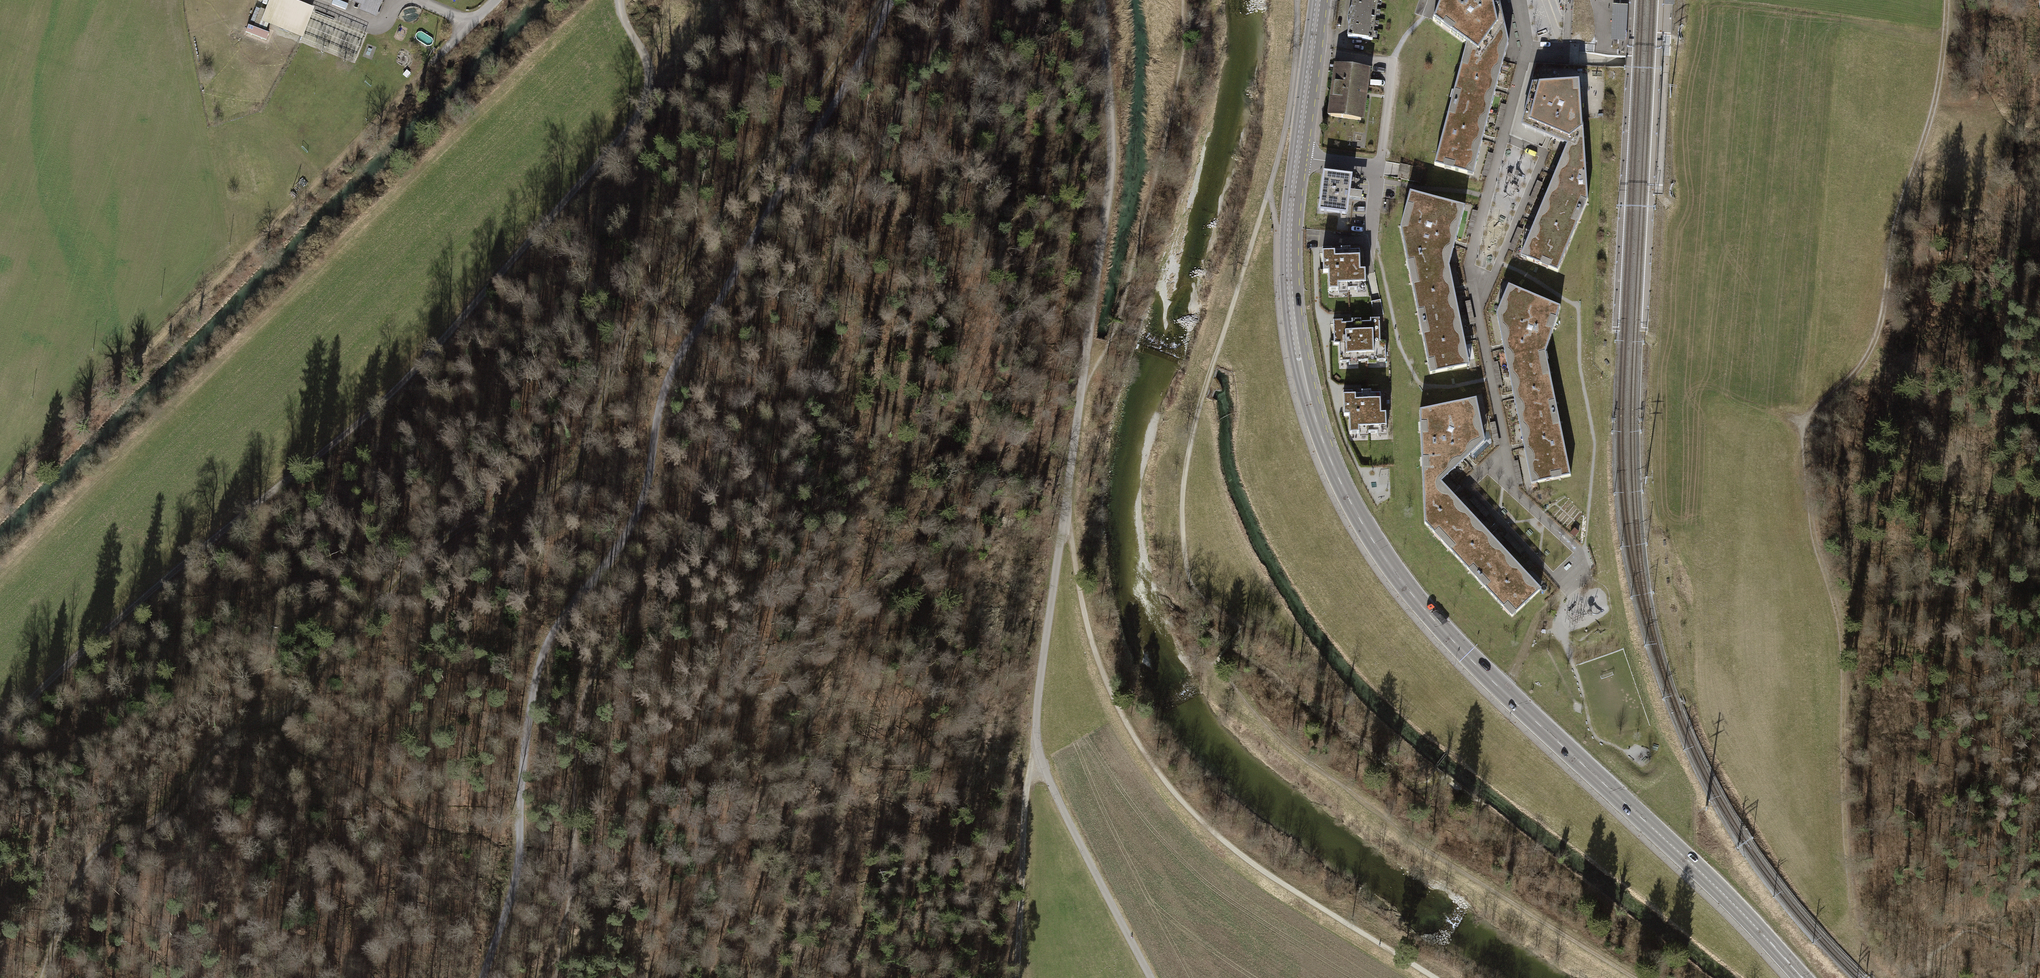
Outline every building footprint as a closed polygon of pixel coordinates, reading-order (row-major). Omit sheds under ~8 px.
[(303,37),(315,7),(297,0),(270,0),(261,21),(303,37)] [(376,17),(383,0),(346,0),(360,6),(358,10),(376,17)] [(1348,37),(1372,41),(1378,0),(1353,0),(1348,37)] [(1433,20),(1466,45),(1464,55),(1503,65),(1508,43),(1499,0),(1440,0),(1433,20)] [(1620,5),(1612,5),(1611,40),(1618,41),(1626,41),(1628,5),(1620,5)] [(359,59),(370,29),(315,10),(305,39),(359,59)] [(269,36),(272,28),(251,21),(248,30),(269,36)] [(1503,65),(1464,55),(1451,103),(1490,113),(1503,65)] [(1367,70),(1337,66),(1330,116),(1361,120),(1367,70)] [(1567,145),(1566,147),(1584,146),(1580,81),(1532,84),(1521,126),(1567,145)] [(227,88),(234,104),(240,101),(233,85),(227,88)] [(1490,113),(1451,103),(1434,165),(1473,175),(1490,113)] [(1507,106),(1501,104),(1495,127),(1501,129),(1507,106)] [(1566,147),(1546,197),(1582,213),(1588,200),(1584,146),(1566,147)] [(1494,154),(1488,153),(1482,176),(1488,177),(1494,154)] [(1351,177),(1324,173),(1319,211),(1347,215),(1351,177)] [(1542,183),(1537,181),(1528,203),(1533,205),(1542,183)] [(1465,207),(1410,192),(1400,228),(1409,274),(1449,266),(1465,207)] [(1546,197),(1521,257),(1557,272),(1582,213),(1546,197)] [(1478,212),(1473,211),(1467,234),(1472,235),(1478,212)] [(1522,229),(1517,227),(1508,249),(1513,251),(1522,229)] [(1332,249),(1322,250),(1323,273),(1328,273),(1329,291),(1338,291),(1338,285),(1347,285),(1347,290),(1357,290),(1357,285),(1366,284),(1365,271),(1360,271),(1359,252),(1350,252),(1350,249),(1341,249),(1341,252),(1332,252),(1332,249)] [(1449,266),(1409,274),(1420,323),(1459,315),(1449,266)] [(1503,348),(1508,371),(1548,363),(1545,354),(1560,307),(1508,286),(1496,314),(1503,348)] [(1470,301),(1465,302),(1470,325),(1475,324),(1470,301)] [(1459,315),(1420,323),(1430,374),(1470,366),(1459,315)] [(1343,319),(1333,319),(1334,343),(1339,343),(1340,361),(1349,361),(1349,355),(1358,355),(1358,360),(1368,360),(1368,355),(1377,354),(1377,360),(1385,360),(1385,340),(1379,341),(1379,318),(1370,319),(1370,322),(1361,322),(1361,319),(1352,319),(1352,322),(1343,322),(1343,319)] [(1498,362),(1493,364),(1498,387),(1503,386),(1498,362)] [(1508,371),(1518,421),(1558,413),(1548,363),(1508,371)] [(1353,392),(1343,392),(1344,416),(1349,416),(1350,434),(1360,434),(1359,428),(1368,428),(1368,433),(1378,433),(1378,427),(1387,427),(1386,413),(1381,414),(1380,394),(1371,395),(1371,391),(1362,392),(1362,395),(1353,395),(1353,392)] [(1476,399),(1420,410),(1422,468),(1433,468),(1436,472),(1440,470),(1446,477),(1485,441),(1476,399)] [(1518,421),(1531,484),(1538,483),(1571,476),(1558,413),(1518,421)] [(1496,423),(1490,424),(1495,447),(1500,446),(1496,423)] [(1518,461),(1513,462),(1518,486),(1523,485),(1518,461)] [(1433,468),(1422,468),(1425,523),(1442,542),(1471,514),(1441,482),(1446,477),(1440,470),(1436,472),(1433,468)] [(1474,496),(1469,500),(1486,517),(1490,514),(1474,496)] [(1471,514),(1442,542),(1477,579),(1506,551),(1471,514)] [(1508,533),(1504,537),(1520,554),(1524,550),(1508,533)] [(1506,551),(1477,579),(1512,617),(1542,589),(1506,551)]
